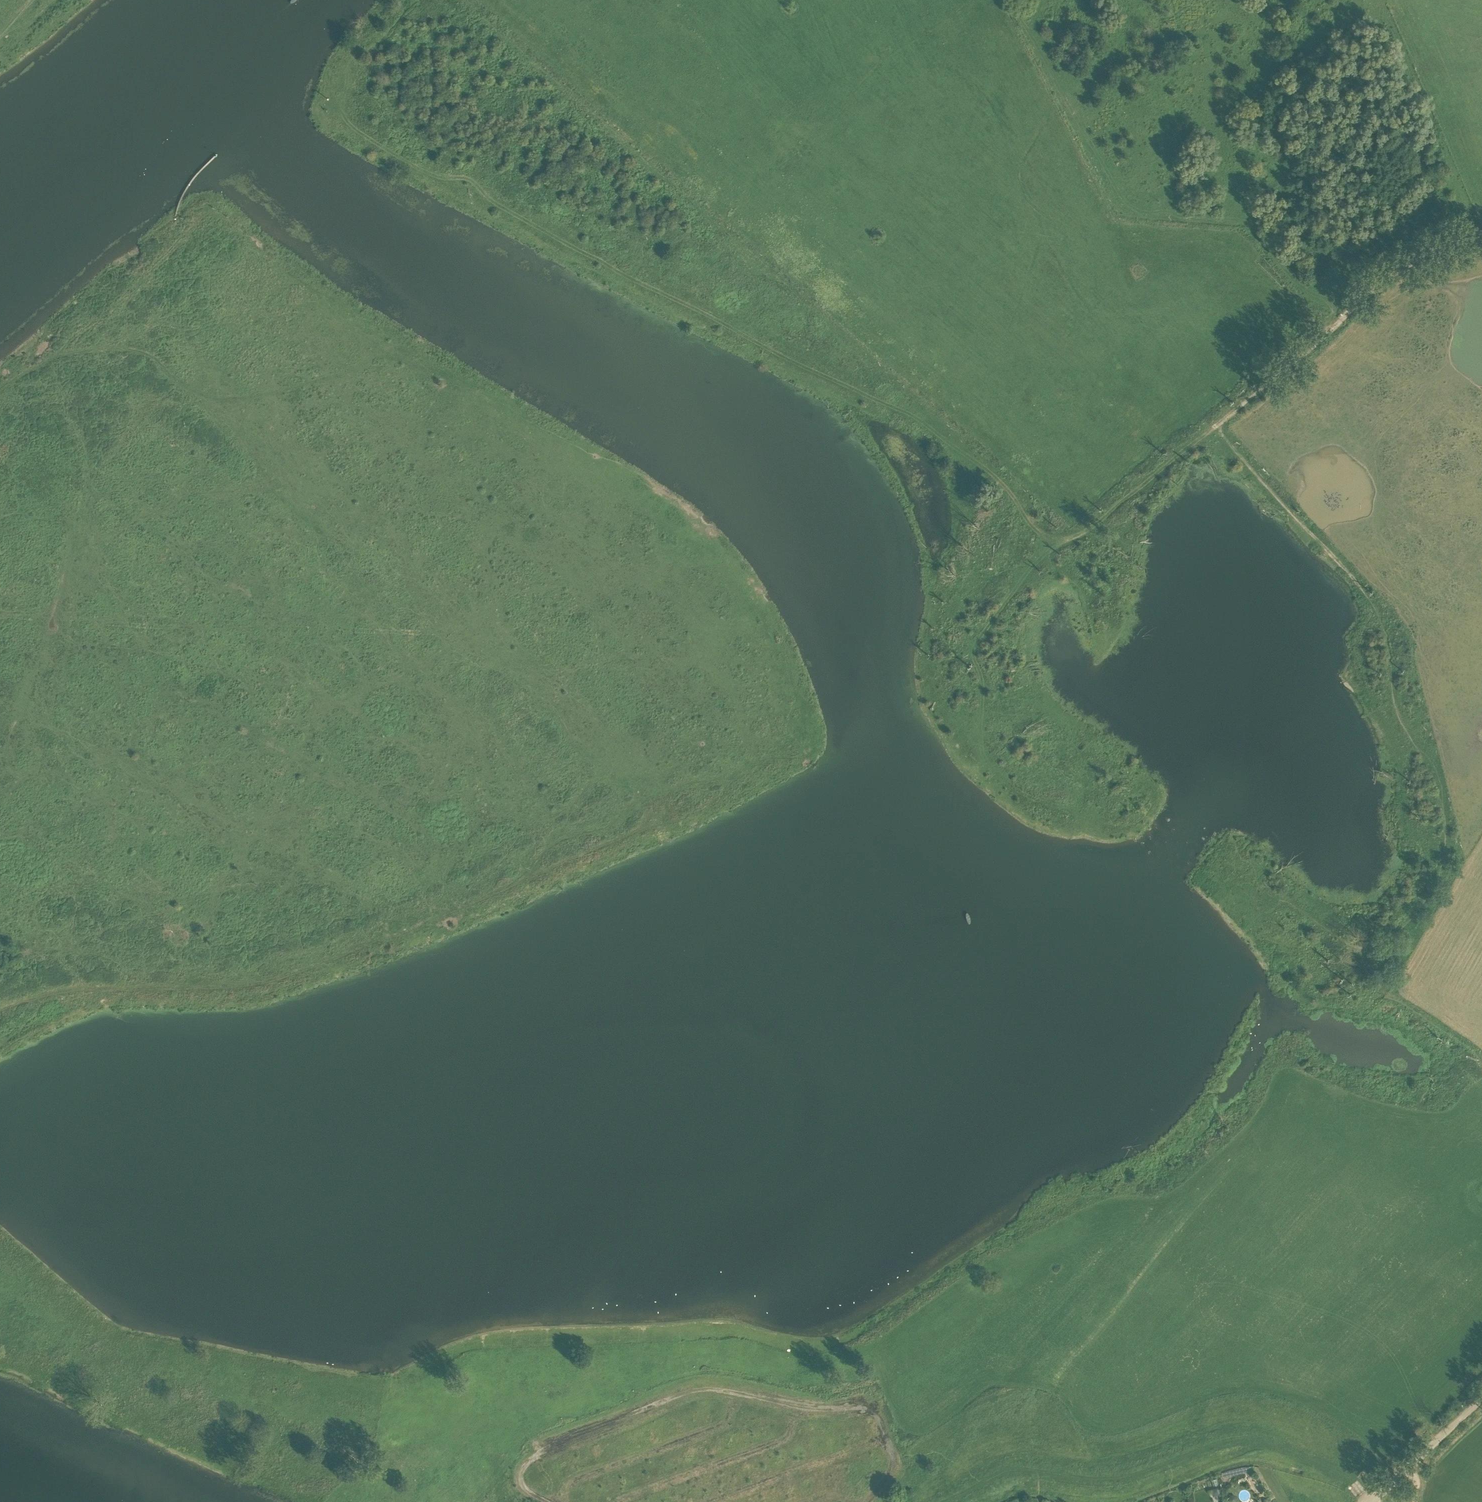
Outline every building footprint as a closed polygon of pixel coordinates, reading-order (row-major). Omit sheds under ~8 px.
[(1220,1494),(1219,1489),(1218,1488),(1211,1490),(1213,1497),(1220,1495),(1220,1494)]
